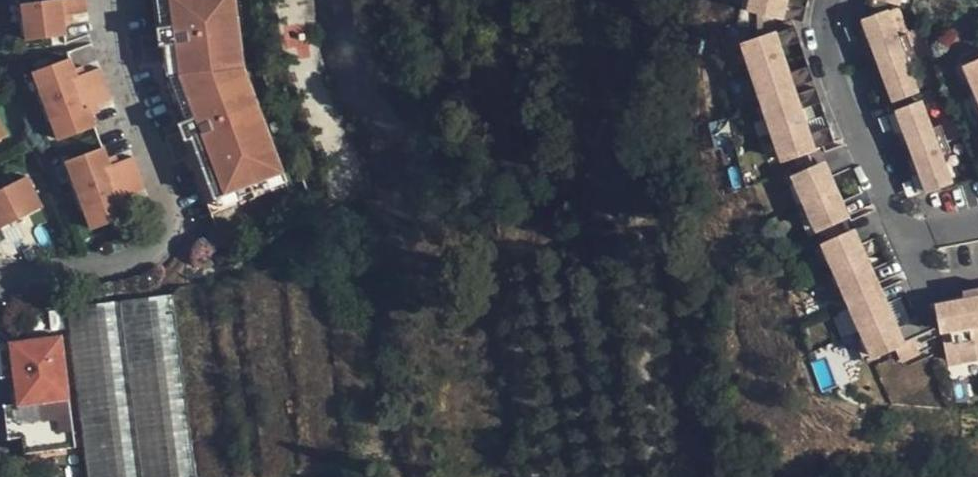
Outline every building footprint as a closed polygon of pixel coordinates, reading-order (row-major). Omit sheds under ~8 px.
[(229,7),(229,0),(174,0),(174,1),(149,4),(153,50),(159,50),(156,14),(229,7)] [(731,11),(768,19),(771,6),(773,0),(734,0),(731,11)] [(771,6),(768,19),(784,23),(787,9),(771,6)] [(238,87),(229,7),(156,14),(159,50),(153,50),(139,52),(140,67),(155,65),(161,65),(164,101),(165,100),(182,144),(175,147),(161,152),(167,168),(181,163),(188,160),(213,224),(280,198),(238,87)] [(83,15),(57,19),(60,37),(86,34),(83,15)] [(60,37),(57,19),(19,24),(24,56),(62,51),(60,37)] [(902,24),(873,32),(882,68),(885,76),(894,112),(923,105),(902,24)] [(772,31),(760,34),(765,47),(776,44),(772,31)] [(873,32),(858,36),(860,48),(869,45),(876,70),(882,68),(873,32)] [(760,34),(725,46),(744,101),(779,89),(778,88),(773,73),(765,47),(760,34)] [(950,73),(975,125),(977,123),(977,59),(950,73)] [(161,65),(155,65),(159,105),(175,147),(182,144),(165,100),(164,101),(161,65)] [(784,71),(776,73),(773,73),(778,88),(788,85),(784,71)] [(885,76),(878,78),(885,101),(875,104),(878,116),(894,112),(885,76)] [(65,97),(72,94),(65,77),(30,90),(55,159),(91,145),(84,128),(78,130),(65,97)] [(96,86),(72,94),(65,97),(78,130),(84,128),(108,119),(96,86)] [(792,94),(779,98),(783,110),(796,107),(792,94)] [(778,96),(743,109),(761,164),(797,152),(797,151),(792,138),(783,110),(779,98),(778,96)] [(964,190),(928,116),(902,127),(917,162),(921,169),(938,203),(964,190)] [(902,127),(887,134),(893,146),(901,142),(912,165),(917,162),(902,127)] [(807,134),(792,138),(797,151),(811,148),(807,134)] [(125,235),(118,218),(112,220),(99,186),(105,184),(99,166),(63,179),(89,248),(125,235)] [(857,168),(842,174),(848,188),(863,180),(857,168)] [(921,169),(915,172),(926,195),(917,198),(923,210),(938,203),(921,169)] [(848,188),(842,174),(809,191),(833,242),(867,226),(861,213),(848,188)] [(112,220),(118,218),(142,209),(129,175),(105,184),(99,186),(112,220)] [(0,204),(0,244),(51,219),(34,187),(7,201),(0,204)] [(889,236),(875,242),(881,255),(895,248),(889,236)] [(875,242),(841,259),(866,310),(899,295),(893,282),(881,255),(875,242)] [(908,274),(893,282),(899,295),(914,287),(908,274)] [(917,294),(903,301),(910,315),(924,308),(917,294)] [(910,315),(903,301),(870,317),(894,369),(927,354),(922,340),(910,315)] [(950,307),(956,335),(960,334),(968,367),(977,364),(977,301),(950,307)] [(936,333),(922,340),(927,354),(943,346),(936,333)] [(75,337),(22,344),(26,377),(28,394),(81,388),(75,337)] [(26,377),(22,344),(9,345),(12,379),(26,377)] [(81,388),(28,394),(31,406),(83,400),(81,388)] [(83,400),(31,406),(35,439),(37,457),(89,451),(83,400)] [(35,439),(31,406),(16,407),(20,441),(35,439)]
